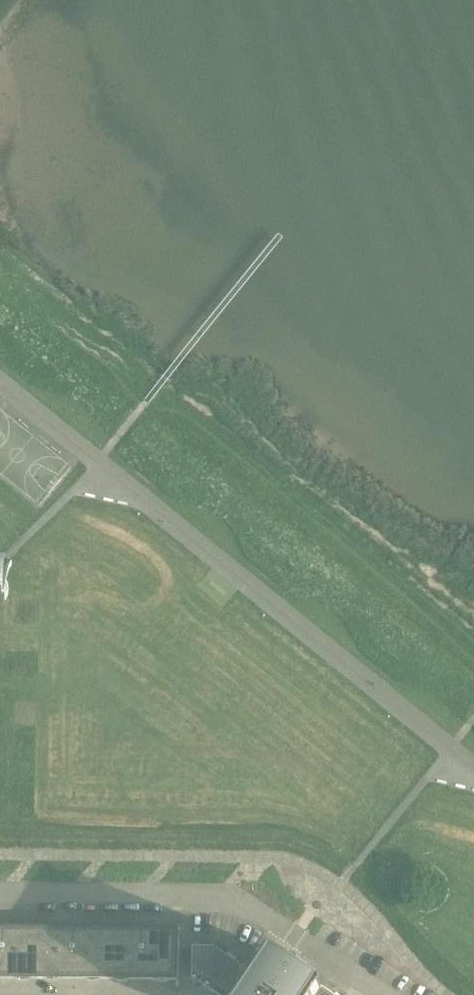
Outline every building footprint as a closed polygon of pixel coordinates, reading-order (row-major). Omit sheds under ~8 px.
[(179,977),(179,928),(0,926),(0,975),(179,977)] [(258,969),(254,974),(214,947),(193,947),(193,979),(217,994),(317,994),(322,987),(323,988),(323,987),(323,982),(303,970),(303,966),(301,964),(299,963),(296,963),(293,963),(274,950),(269,951),(258,969)]
